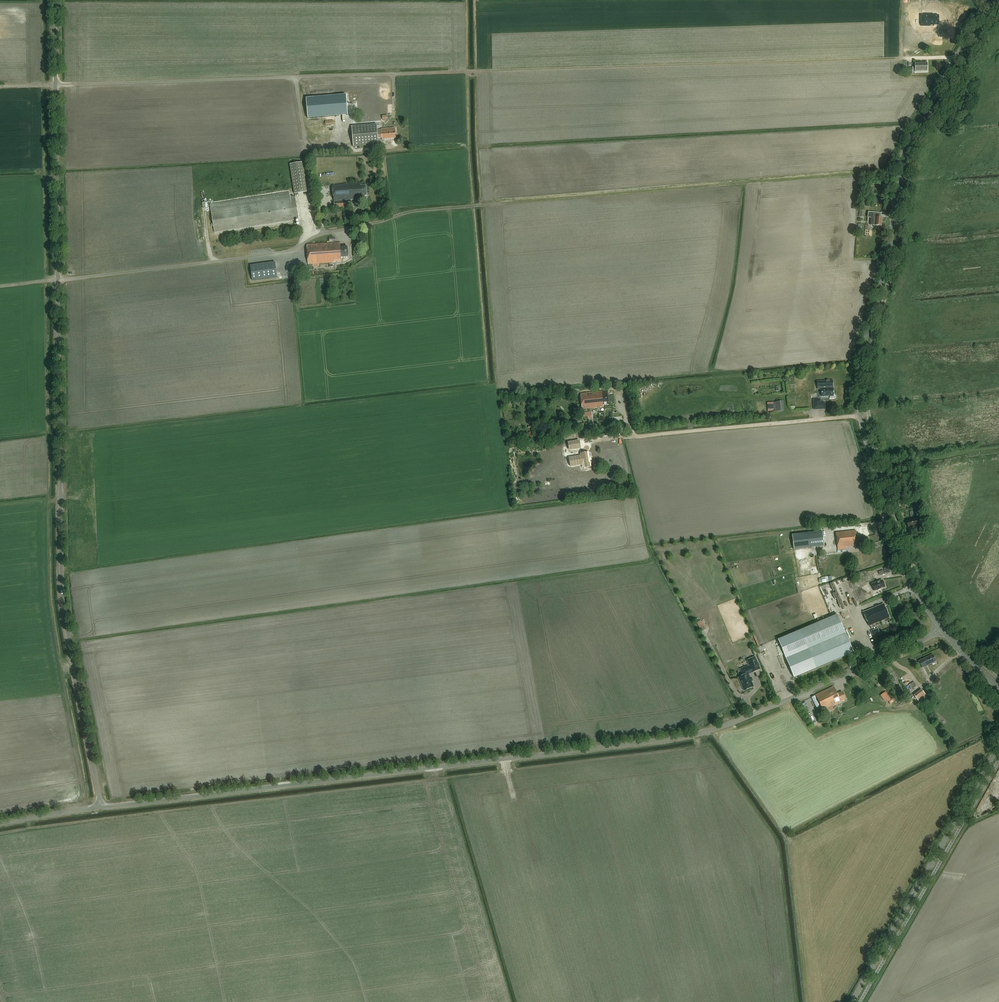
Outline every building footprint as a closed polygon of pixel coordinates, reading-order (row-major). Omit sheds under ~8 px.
[(943,24),(943,21),(943,15),(939,15),(939,14),(931,14),(931,20),(928,20),(929,26),(939,26),(939,24),(943,24)] [(927,72),(927,64),(915,64),(915,68),(913,68),(906,68),(906,74),(915,74),(915,72),(927,72)] [(307,119),(346,117),(345,100),(306,102),(307,119)] [(376,125),(351,127),(353,148),(378,145),(378,139),(381,138),(382,140),(395,139),(395,129),(383,130),(383,131),(377,131),(376,125)] [(307,192),(302,163),(290,165),(295,194),(307,192)] [(347,185),(332,186),(335,209),(351,207),(350,200),(361,199),(361,196),(367,196),(366,186),(360,187),(360,183),(357,184),(357,182),(346,183),(347,185)] [(215,233),(299,220),(295,197),(290,198),(289,193),(210,205),(215,233)] [(868,213),(868,218),(871,218),(871,225),(882,226),(882,217),(881,217),(881,214),(868,213)] [(340,243),(307,245),(308,267),(319,267),(319,264),(334,263),(334,262),(341,262),(341,258),(348,258),(347,247),(341,248),(340,243)] [(275,263),(250,266),(252,281),(277,278),(275,263)] [(827,389),(827,386),(821,386),(821,397),(834,397),(834,389),(827,389)] [(603,407),(603,406),(609,405),(608,391),(580,394),(582,410),(603,407)] [(820,403),(820,400),(813,400),(813,410),(825,409),(824,403),(820,403)] [(569,443),(570,450),(580,448),(578,441),(569,443)] [(583,468),(590,466),(588,454),(581,455),(583,468)] [(918,525),(921,524),(919,518),(916,519),(906,521),(908,529),(918,526),(918,525)] [(857,545),(866,545),(865,536),(857,537),(856,531),(836,533),(838,551),(847,550),(846,547),(857,546),(857,545)] [(824,547),(822,532),(792,535),(793,550),(824,547)] [(882,589),(885,587),(882,581),(872,585),(875,591),(878,590),(878,591),(882,589)] [(883,604),(863,613),(869,626),(879,622),(881,621),(889,617),(883,604)] [(836,615),(778,640),(786,658),(844,633),(840,624),(836,615)] [(701,621),(696,623),(701,632),(706,630),(701,621)] [(786,658),(794,678),(853,653),(844,633),(786,658)] [(771,650),(773,655),(780,653),(777,647),(771,650)] [(922,668),(936,661),(933,655),(919,662),(922,668)] [(743,676),(739,678),(741,682),(740,683),(741,685),(742,685),(744,691),(753,687),(748,674),(760,669),(755,658),(747,661),(750,667),(741,671),(743,676)] [(899,697),(904,695),(900,686),(895,689),(899,697)] [(841,702),(846,700),(842,693),(837,695),(833,687),(815,696),(824,714),(826,712),(825,711),(841,703),(841,702)] [(924,707),(930,702),(921,690),(913,696),(920,705),(922,703),(924,707)]
